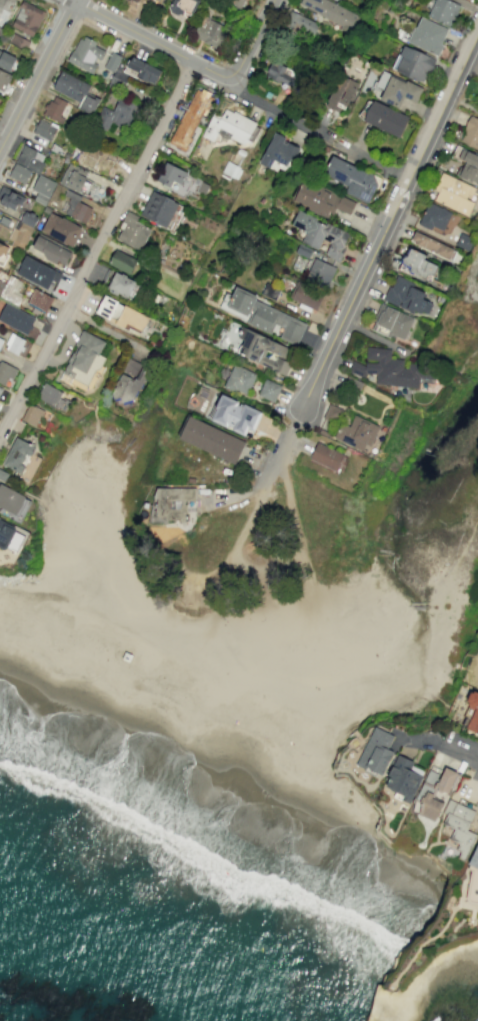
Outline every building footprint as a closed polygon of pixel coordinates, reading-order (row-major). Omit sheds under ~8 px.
[(4,26),(17,0),(0,0),(0,23),(4,26)] [(189,21),(199,1),(198,0),(173,0),(168,9),(189,21)] [(352,32),(359,15),(326,0),(301,0),(298,8),(352,32)] [(459,4),(446,0),(429,0),(424,17),(452,26),(459,4)] [(11,27),(34,36),(44,11),(22,1),(11,27)] [(284,26),(309,40),(318,25),(292,11),(284,26)] [(448,29),(419,16),(407,43),(437,56),(448,29)] [(226,35),(220,32),(223,26),(204,17),(194,38),(219,50),(226,35)] [(26,51),(30,42),(13,34),(9,43),(26,51)] [(105,51),(95,46),(97,43),(81,35),(69,62),(93,74),(99,62),(100,62),(105,51)] [(425,83),(434,57),(401,45),(391,71),(425,83)] [(0,50),(0,66),(11,71),(17,57),(0,50)] [(115,70),(122,57),(112,52),(104,67),(115,73),(109,85),(119,91),(127,76),(115,70)] [(155,85),(162,70),(131,57),(124,72),(155,85)] [(298,72),(271,61),(265,76),(292,87),(298,72)] [(3,92),(12,75),(0,70),(0,91),(3,92)] [(53,89),(80,102),(77,108),(92,115),(99,100),(86,94),(91,85),(61,71),(53,89)] [(379,99),(398,108),(402,98),(415,103),(422,88),(381,71),(375,86),(383,89),(379,99)] [(356,82),(338,75),(325,108),(342,115),(356,82)] [(214,96),(198,88),(168,143),(184,152),(214,96)] [(59,123),(69,103),(53,95),(43,115),(59,123)] [(104,106),(99,117),(128,131),(140,106),(120,97),(113,111),(104,106)] [(362,121),(398,138),(408,117),(371,100),(362,121)] [(202,137),(214,142),(220,128),(231,134),(230,138),(250,146),(260,124),(225,108),(220,119),(212,115),(202,137)] [(468,117),(461,143),(477,148),(477,119),(468,117)] [(33,133),(51,140),(57,126),(38,119),(33,133)] [(298,148),(283,141),(285,137),(272,132),(259,162),(286,174),(298,148)] [(47,157),(24,145),(16,162),(39,174),(47,157)] [(477,185),(477,155),(456,147),(452,159),(461,162),(455,176),(477,185)] [(379,178),(330,157),(322,175),(348,186),(345,194),(368,203),(379,178)] [(221,172),(235,179),(241,169),(226,161),(221,172)] [(157,182),(182,194),(190,179),(187,177),(189,173),(166,162),(157,182)] [(31,171),(15,163),(9,177),(25,184),(31,171)] [(91,183),(86,181),(90,171),(68,163),(60,184),(87,194),(91,183)] [(473,203),(469,201),(475,187),(441,173),(434,190),(437,192),(433,201),(468,216),(473,203)] [(37,192),(34,200),(46,206),(56,182),(38,175),(32,190),(37,192)] [(355,202),(302,179),(292,202),(331,218),(335,209),(349,215),(355,202)] [(23,197),(3,186),(0,190),(0,203),(15,211),(23,197)] [(167,228),(178,204),(151,191),(140,215),(167,228)] [(79,202),(81,196),(70,192),(62,212),(86,222),(92,208),(79,202)] [(451,212),(428,202),(418,225),(432,231),(433,227),(443,231),(451,212)] [(39,217),(24,210),(7,242),(22,250),(39,217)] [(116,240),(142,250),(151,228),(136,222),(138,216),(127,211),(116,240)] [(351,233),(297,211),(291,225),(306,232),(302,242),(319,249),(322,239),(329,242),(324,255),(339,261),(351,233)] [(42,232),(73,246),(82,227),(51,212),(42,232)] [(455,249),(415,232),(410,243),(451,260),(455,249)] [(473,240),(461,234),(456,246),(468,251),(473,240)] [(71,252),(38,236),(30,251),(64,267),(71,252)] [(2,266),(10,248),(0,243),(0,265),(2,266)] [(438,266),(424,260),(426,255),(408,247),(399,268),(430,282),(438,266)] [(130,274),(136,259),(114,250),(108,265),(130,274)] [(51,291),(61,272),(24,255),(15,274),(51,291)] [(329,288),(336,266),(313,259),(306,280),(329,288)] [(127,299),(135,281),(114,272),(106,290),(127,299)] [(23,295),(17,291),(22,282),(10,275),(0,293),(0,296),(17,305),(23,295)] [(425,292),(411,286),(413,282),(395,275),(385,300),(427,318),(433,303),(423,299),(425,292)] [(317,310),(324,294),(298,281),(290,298),(317,310)] [(261,294),(276,300),(280,290),(266,284),(261,294)] [(27,302),(45,311),(52,297),(34,288),(27,302)] [(297,345),(307,321),(234,291),(232,295),(226,293),(219,310),(272,332),(275,326),(283,329),(280,338),(297,345)] [(94,314),(123,327),(125,323),(142,331),(149,317),(103,296),(94,314)] [(28,334),(35,316),(4,304),(0,315),(0,323),(28,334)] [(373,325),(405,339),(414,318),(382,304),(373,325)] [(292,350),(244,327),(233,351),(285,375),(291,362),(287,360),(292,350)] [(105,342),(84,331),(61,378),(87,390),(103,357),(99,355),(105,342)] [(4,349),(18,355),(24,339),(10,334),(4,349)] [(419,388),(420,381),(434,382),(435,367),(406,364),(406,360),(391,358),(392,349),(367,347),(366,362),(352,361),(351,374),(376,376),(375,384),(419,388)] [(140,364),(128,358),(122,371),(134,376),(140,364)] [(9,387),(17,369),(0,361),(0,382),(9,387)] [(248,395),(255,373),(232,365),(224,387),(248,395)] [(274,402),(281,386),(264,379),(258,396),(274,402)] [(36,400),(64,411),(68,402),(60,398),(62,391),(43,383),(36,400)] [(261,412),(221,395),(210,420),(245,435),(247,428),(253,431),(261,412)] [(42,410),(26,404),(21,421),(36,426),(42,410)] [(323,418),(336,424),(342,409),(329,404),(323,418)] [(378,426),(354,415),(349,426),(341,423),(334,438),(366,453),(378,426)] [(235,464),(245,441),(188,417),(178,440),(235,464)] [(21,474),(34,447),(14,437),(1,465),(21,474)] [(346,456),(317,442),(309,460),(338,473),(346,456)] [(21,520),(31,499),(0,485),(0,510),(21,520)] [(154,488),(155,521),(185,520),(184,501),(195,501),(195,487),(154,488)] [(25,534),(0,523),(0,544),(17,551),(25,534)] [(183,651),(190,655),(194,648),(188,645),(183,651)] [(468,694),(468,709),(469,709),(468,734),(477,734),(477,694),(468,694)] [(394,736),(374,727),(357,764),(382,776),(393,752),(387,749),(394,736)] [(409,804),(423,771),(412,766),(414,762),(398,755),(384,787),(396,792),(394,797),(409,804)] [(448,794),(458,774),(445,767),(434,787),(448,794)] [(475,811),(448,800),(442,813),(446,815),(442,824),(454,828),(447,844),(458,849),(455,856),(464,860),(475,835),(466,831),(475,811)]
